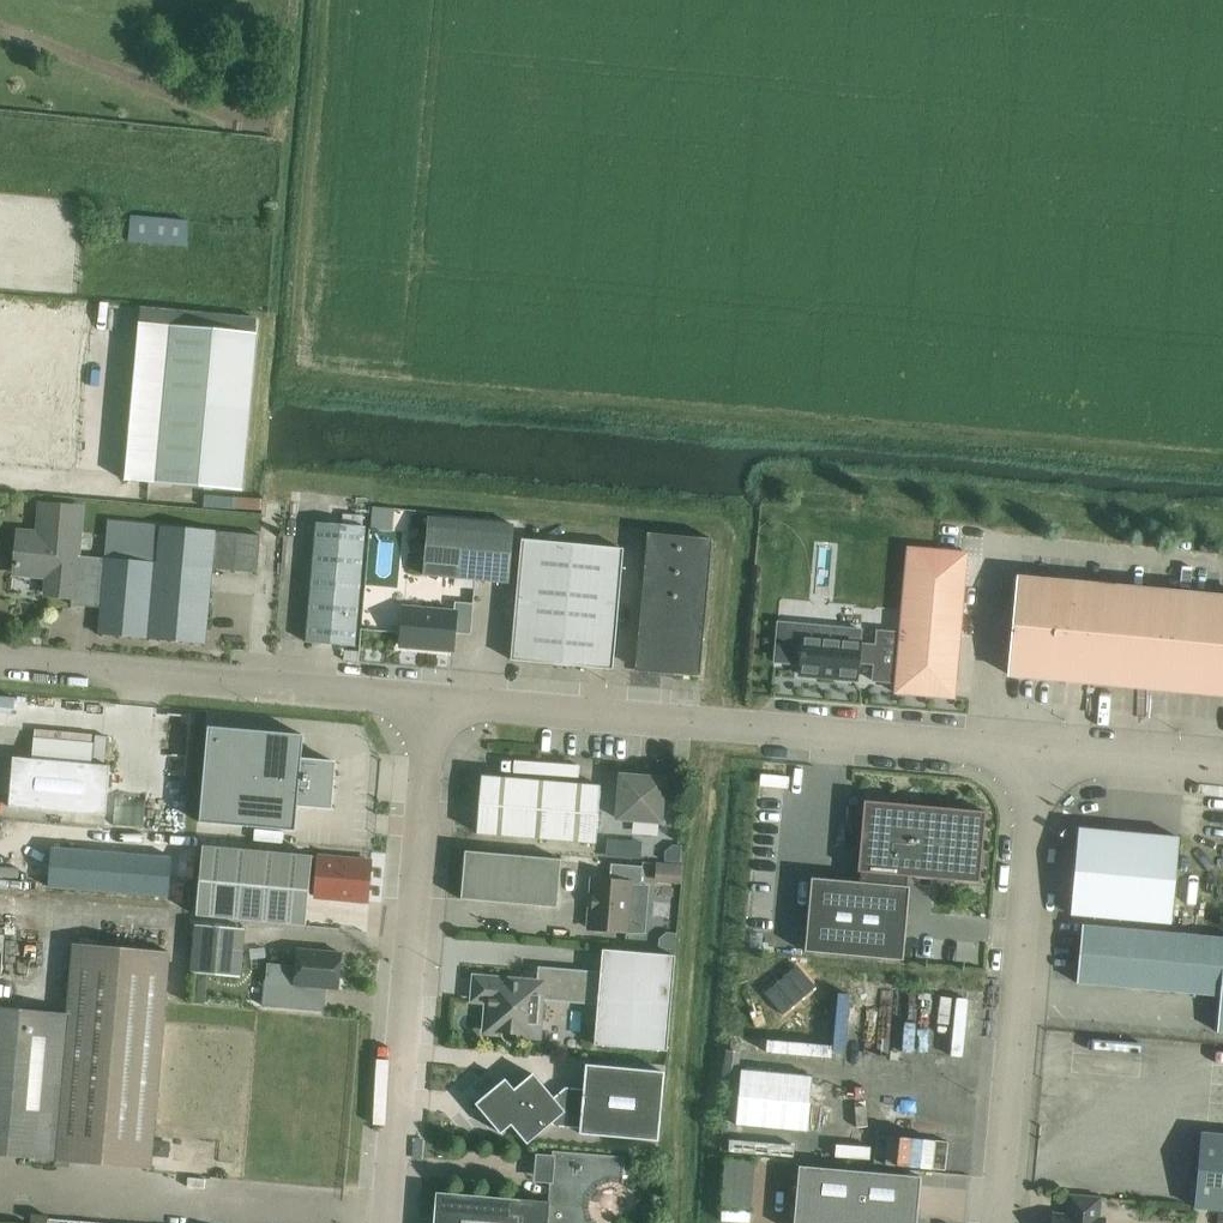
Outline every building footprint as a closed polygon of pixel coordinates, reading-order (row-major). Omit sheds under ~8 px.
[(190,222),(131,216),(129,241),(187,247),(190,222)] [(125,480),(155,483),(244,491),(259,334),(256,333),(258,318),(141,306),(139,324),(125,480)] [(81,445),(90,340),(0,333),(0,438),(81,445)] [(73,596),(75,596),(79,556),(82,556),(86,506),(38,502),(36,530),(21,529),(17,573),(49,576),(47,593),(73,596)] [(428,518),(423,576),(509,583),(514,526),(428,518)] [(317,523),(307,643),(355,647),(365,527),(317,523)] [(75,596),(73,596),(72,605),(101,608),(99,635),(206,644),(212,569),(258,573),(261,535),(161,526),(158,564),(154,564),(156,532),(109,528),(106,558),(82,556),(79,556),(75,596)] [(648,533),(636,669),(663,671),(662,673),(701,677),(713,539),(648,533)] [(512,661),(613,670),(623,550),(523,541),(512,661)] [(908,549),(901,633),(878,631),(876,646),(859,645),(861,631),(778,623),(775,662),(800,664),(799,675),(857,680),(859,663),(875,664),(873,681),(896,683),(895,693),(954,698),(966,554),(908,549)] [(1017,579),(1013,626),(1043,629),(1047,582),(1017,579)] [(1047,582),(1043,629),(1073,632),(1077,584),(1076,584),(1047,582)] [(1077,584),(1073,632),(1102,634),(1107,587),(1105,587),(1077,584)] [(1107,587),(1102,634),(1132,637),(1137,590),(1133,589),(1107,587)] [(1137,590),(1132,637),(1162,640),(1166,592),(1162,592),(1137,590)] [(1166,592),(1162,640),(1191,642),(1195,595),(1191,595),(1166,592)] [(1191,642),(1191,643),(1220,645),(1222,617),(1222,598),(1219,597),(1195,595),(1191,642)] [(404,609),(401,646),(453,651),(454,634),(471,635),(474,604),(455,603),(454,613),(404,609)] [(1013,627),(1008,675),(1038,678),(1041,649),(1043,630),(1043,629),(1013,626),(1013,627)] [(1041,649),(1038,678),(1039,678),(1067,681),(1068,681),(1073,633),(1073,632),(1043,629),(1043,630),(1041,649)] [(1073,633),(1068,681),(1096,683),(1098,684),(1102,636),(1102,634),(1073,632),(1073,633)] [(1102,636),(1098,684),(1125,686),(1127,686),(1132,639),(1132,637),(1102,634),(1102,636)] [(1132,639),(1127,686),(1153,689),(1157,689),(1161,642),(1162,640),(1132,637),(1132,639)] [(1161,642),(1157,689),(1182,691),(1186,692),(1191,645),(1191,642),(1162,640),(1161,642)] [(1191,645),(1186,692),(1187,692),(1211,694),(1216,694),(1220,647),(1220,645),(1191,643),(1191,642),(1191,645)] [(208,727),(201,822),(240,825),(295,830),(297,806),(297,805),(308,806),(332,807),(334,783),(336,763),(322,762),(302,760),(303,746),(304,735),(230,729),(208,727)] [(14,757),(10,806),(106,815),(111,766),(91,764),(93,744),(34,739),(32,759),(14,757)] [(662,822),(665,779),(622,776),(619,819),(662,822)] [(482,777),(478,834),(597,843),(601,786),(482,777)] [(903,961),(910,888),(907,888),(908,878),(979,884),(986,812),(866,802),(860,873),(863,874),(862,884),(811,879),(805,953),(903,961)] [(1079,830),(1071,915),(1171,925),(1179,839),(1079,830)] [(607,840),(606,857),(637,859),(638,847),(627,846),(627,841),(607,840)] [(203,847),(197,916),(307,926),(311,882),(318,883),(316,897),(368,902),(372,862),(203,847)] [(52,849),(49,887),(168,896),(172,858),(52,849)] [(466,852),(461,900),(557,908),(561,860),(466,852)] [(594,880),(591,912),(590,929),(627,932),(631,885),(641,886),(643,867),(612,864),(610,881),(594,880)] [(240,978),(243,950),(245,929),(196,925),(191,974),(240,978)] [(1078,982),(1221,995),(1217,1032),(1222,1033),(1222,939),(1083,926),(1078,982)] [(152,1167),(171,953),(74,944),(68,1015),(0,1009),(0,1154),(152,1167)] [(327,989),(339,990),(342,954),(298,950),(297,967),(268,964),(264,1007),(325,1013),(327,989)] [(603,950),(601,974),(543,970),(541,984),(476,978),(474,1000),(488,1002),(487,1015),(486,1032),(504,1034),(503,1038),(506,1042),(517,1042),(521,1039),(521,1035),(539,1036),(542,996),(599,1002),(595,1045),(668,1052),(676,956),(603,950)] [(774,973),(752,991),(778,1025),(800,1007),(774,973)] [(725,1050),(722,1081),(738,1083),(741,1052),(725,1050)] [(485,1098),(484,1113),(502,1134),(513,1125),(529,1144),(552,1124),(554,1127),(581,1129),(580,1134),(659,1141),(665,1072),(586,1065),(584,1089),(567,1087),(554,1098),(534,1075),(515,1091),(507,1080),(485,1098)] [(813,1077),(742,1071),(736,1125),(808,1131),(813,1077)] [(1194,1208),(1222,1210),(1222,1136),(1201,1134),(1194,1208)] [(550,1222),(596,1222),(593,1220),(590,1209),(592,1197),(600,1187),(610,1183),(624,1183),(624,1182),(623,1182),(625,1157),(554,1152),(550,1202),(551,1202),(550,1222)] [(921,1177),(799,1167),(794,1222),(917,1222),(921,1177)] [(434,1222),(550,1222),(551,1202),(550,1202),(437,1193),(434,1222)] [(1053,1222),(1104,1222),(1105,1220),(1099,1219),(1101,1199),(1070,1196),(1068,1216),(1054,1215),(1053,1222)]
